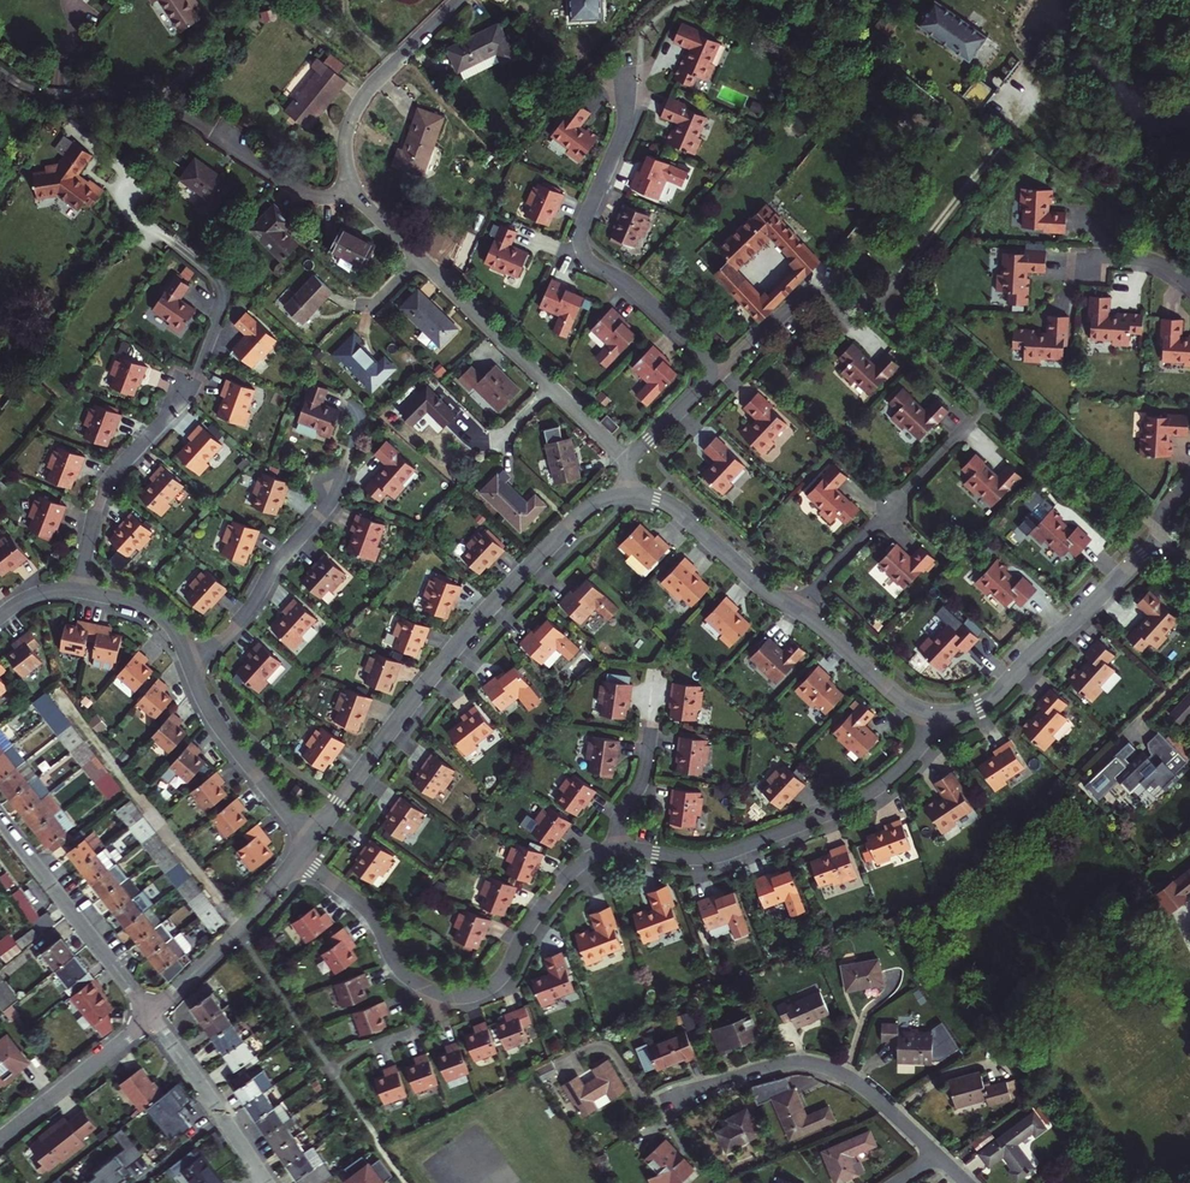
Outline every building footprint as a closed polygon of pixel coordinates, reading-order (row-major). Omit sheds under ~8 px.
[(190,10),(186,2),(189,0),(158,0),(178,32),(197,20),(190,10)] [(193,0),(189,0),(186,2),(190,10),(197,6),(193,0)] [(571,17),(573,17),(598,15),(597,0),(570,0),(571,17)] [(939,0),(933,0),(916,21),(966,61),(985,36),(939,0)] [(890,33),(896,22),(881,14),(875,25),(890,33)] [(1058,28),(1075,42),(1083,31),(1077,25),(1067,17),(1058,28)] [(450,46),(462,71),(466,69),(469,76),(500,61),(501,64),(517,56),(500,22),(450,46)] [(702,31),(681,22),(672,43),(688,50),(685,56),(681,54),(671,77),(690,86),(695,74),(709,80),(716,65),(712,64),(721,43),(700,35),(702,31)] [(1094,58),(1098,53),(1095,50),(1100,45),(1092,38),(1083,49),(1094,58)] [(305,122),(308,125),(339,85),(312,64),(305,73),(311,78),(279,118),(297,132),(305,122)] [(990,93),(970,76),(957,92),(976,109),(990,93)] [(561,147),(575,156),(592,127),(579,120),(577,123),(571,119),(580,103),(562,93),(552,112),(554,114),(544,132),(563,143),(561,147)] [(689,105),(669,96),(660,118),(675,125),(673,130),(671,129),(665,143),(695,156),(702,140),(697,138),(705,117),(687,109),(689,105)] [(435,120),(410,112),(396,153),(393,152),(387,167),(416,177),(435,120)] [(964,125),(956,118),(949,126),(957,133),(964,125)] [(305,122),(297,132),(300,135),(308,125),(305,122)] [(97,166),(70,146),(60,159),(70,167),(63,175),(46,180),(49,186),(38,191),(46,208),(65,199),(86,215),(92,207),(99,212),(111,196),(97,185),(96,187),(86,179),(97,166)] [(630,187),(658,199),(666,181),(682,188),(688,172),(672,165),(671,166),(648,156),(644,165),(640,164),(630,187)] [(228,189),(191,163),(178,182),(201,198),(193,211),(207,220),(228,189)] [(556,215),(565,193),(535,180),(534,182),(531,181),(524,198),(529,201),(524,212),(549,222),(553,214),(556,215)] [(1058,206),(1058,191),(1025,189),(1025,206),(1027,206),(1026,229),(1047,230),(1047,233),(1065,234),(1067,212),(1054,212),(1055,206),(1058,206)] [(645,237),(652,216),(623,204),(613,226),(615,226),(611,235),(636,246),(641,235),(645,237)] [(279,233),(287,225),(268,207),(254,221),(256,223),(246,234),(276,262),(292,245),(279,233)] [(758,207),(714,250),(730,265),(761,234),(753,226),(755,224),(794,263),(758,298),(724,264),(711,276),(753,318),(812,260),(758,207)] [(516,247),(522,233),(502,225),(486,262),(493,265),(492,268),(508,275),(509,272),(522,278),(527,265),(532,267),(537,256),(516,247)] [(372,247),(340,232),(330,253),(361,268),(372,247)] [(972,249),(967,245),(962,252),(966,256),(972,249)] [(1045,271),(1046,251),(1025,249),(1024,252),(1003,251),(1001,273),(998,272),(997,289),(1009,290),(1009,302),(1029,303),(1031,276),(1029,276),(1029,270),(1045,271)] [(180,299),(189,285),(175,275),(165,289),(166,290),(153,309),(171,321),(168,325),(180,333),(196,310),(180,299)] [(328,293),(311,277),(280,308),(297,325),(328,293)] [(551,279),(539,306),(557,315),(550,330),(565,337),(573,321),(571,320),(582,297),(573,293),(575,289),(551,279)] [(450,326),(414,291),(396,308),(434,344),(450,326)] [(1109,297),(1089,295),(1088,317),(1091,317),(1089,339),(1111,340),(1111,343),(1127,344),(1128,332),(1140,333),(1141,312),(1115,311),(1115,313),(1108,313),(1109,297)] [(246,311),(234,324),(246,335),(230,352),(239,360),(242,357),(251,366),(260,357),(262,359),(274,346),(272,344),(276,339),(246,311)] [(610,311),(589,333),(604,347),(592,359),(604,371),(616,358),(615,356),(633,338),(626,331),(628,328),(610,311)] [(1070,315),(1050,315),(1049,332),(1043,332),(1043,329),(1016,328),(1015,347),(1027,348),(1027,359),(1043,359),(1043,356),(1064,357),(1065,336),(1068,336),(1070,315)] [(1181,316),(1161,316),(1160,337),(1163,337),(1161,358),(1182,359),(1182,362),(1189,363),(1189,331),(1186,331),(1186,333),(1180,333),(1181,316)] [(336,361),(368,392),(390,369),(379,358),(373,364),(353,345),(356,342),(349,335),(328,356),(335,363),(336,361)] [(848,365),(841,372),(851,382),(854,379),(870,394),(886,377),(887,378),(899,365),(886,353),(875,365),(860,352),(861,351),(852,343),(839,357),(848,365)] [(653,345),(632,367),(647,381),(635,393),(647,405),(659,392),(658,391),(676,372),(669,365),(672,363),(653,345)] [(134,394),(140,377),(143,378),(147,366),(122,356),(120,361),(116,359),(110,373),(115,375),(111,386),(134,394)] [(492,366),(480,379),(467,367),(455,380),(467,392),(472,387),(498,411),(518,391),(492,366)] [(246,426),(251,412),(247,411),(249,404),(255,389),(226,379),(220,395),(225,396),(217,415),(232,421),(246,426)] [(322,404),(328,388),(311,382),(305,399),(306,399),(298,421),(319,428),(317,433),(330,437),(340,411),(322,404)] [(451,415),(423,387),(396,415),(408,428),(424,412),(440,427),(451,415)] [(901,427),(904,424),(920,439),(936,422),(937,423),(949,410),(936,398),(925,410),(910,397),(911,396),(902,388),(889,402),(898,410),(891,418),(901,427)] [(750,422),(740,433),(763,455),(775,442),(772,439),(787,423),(771,409),(773,407),(758,392),(744,407),(757,419),(752,425),(750,422)] [(84,424),(88,426),(84,437),(107,445),(113,430),(115,431),(122,414),(96,404),(95,409),(90,407),(84,424)] [(1173,433),(1189,434),(1189,414),(1169,413),(1168,416),(1147,414),(1146,435),(1143,435),(1142,452),(1173,454),(1174,439),(1172,439),(1173,433)] [(600,426),(609,434),(616,426),(604,415),(597,423),(600,426)] [(206,461),(222,444),(214,437),(199,424),(188,437),(191,440),(177,455),(186,463),(199,475),(209,464),(206,461)] [(702,475),(723,494),(733,484),(730,481),(745,465),(728,449),(729,449),(716,437),(704,449),(716,461),(702,475)] [(387,464),(374,479),(373,479),(365,488),(379,501),(387,492),(395,498),(404,488),(401,485),(416,468),(398,453),(399,452),(386,440),(374,453),(387,464)] [(567,440),(545,446),(554,482),(574,477),(570,460),(572,459),(567,440)] [(60,447),(58,451),(54,449),(47,466),(52,468),(47,479),(70,488),(76,473),(79,474),(85,456),(60,447)] [(970,476),(964,484),(974,493),(977,490),(993,505),(1009,488),(1010,489),(1022,476),(1009,464),(998,476),(983,463),(984,462),(975,454),(962,468),(970,476)] [(150,477),(153,480),(139,495),(144,499),(161,516),(171,505),(168,502),(184,485),(172,475),(161,464),(150,477)] [(820,513),(830,523),(837,515),(846,524),(860,509),(851,501),(850,502),(836,488),(847,476),(834,464),(822,477),(823,478),(807,495),(823,510),(820,513)] [(265,473),(263,478),(259,476),(252,493),(257,495),(253,506),(276,514),(282,499),(284,500),(290,483),(265,473)] [(494,475),(478,492),(518,531),(542,506),(532,497),(525,504),(494,475)] [(41,496),(39,500),(35,499),(28,516),(33,517),(29,528),(40,533),(39,535),(51,540),(57,522),(60,523),(67,506),(41,496)] [(1042,543),(1045,540),(1062,555),(1068,548),(1076,555),(1091,539),(1077,526),(1072,532),(1060,520),(1062,518),(1052,508),(1049,511),(1040,503),(1032,511),(1031,509),(1021,519),(1023,521),(1018,526),(1027,535),(1030,531),(1042,543)] [(151,537),(148,534),(151,530),(131,512),(119,526),(121,527),(110,540),(128,556),(136,547),(139,551),(151,537)] [(376,561),(381,547),(377,546),(385,524),(356,513),(350,530),(354,531),(347,550),(376,561)] [(254,547),(260,530),(235,521),(233,525),(228,523),(222,540),(227,542),(222,553),(233,557),(232,560),(244,564),(251,546),(254,547)] [(619,545),(630,555),(633,552),(649,568),(670,546),(658,534),(655,537),(640,523),(619,545)] [(485,531),(482,534),(478,531),(466,544),(469,548),(461,556),(479,573),(490,561),(492,563),(505,550),(485,531)] [(11,536),(8,539),(5,535),(0,539),(0,573),(2,575),(17,563),(18,565),(28,558),(11,536)] [(910,557),(893,541),(885,550),(887,553),(879,562),(888,571),(886,573),(898,585),(900,583),(905,587),(922,570),(924,572),(935,559),(920,546),(910,557)] [(344,579),(340,575),(344,572),(323,553),(311,567),(313,569),(302,581),(320,597),(328,589),(332,592),(344,579)] [(682,596),(692,606),(710,587),(693,572),(697,568),(685,557),(661,583),(679,600),(682,596)] [(990,590),(1007,606),(1013,598),(1021,606),(1036,590),(1022,577),(1017,582),(1005,571),(1007,568),(997,559),(975,582),(987,593),(990,590)] [(216,602),(228,589),(208,570),(205,574),(201,571),(189,584),(193,587),(185,596),(203,613),(214,601),(216,602)] [(436,576),(435,581),(430,579),(424,596),(428,598),(424,609),(435,613),(434,616),(446,620),(453,602),(455,603),(462,586),(436,576)] [(587,578),(574,592),(571,590),(559,603),(580,623),(595,607),(608,620),(619,608),(587,578)] [(1150,642),(1157,648),(1166,638),(1163,635),(1178,619),(1161,603),(1161,602),(1148,591),(1137,603),(1149,615),(1136,629),(1135,629),(1127,638),(1141,651),(1150,642)] [(722,634),(719,637),(730,647),(751,625),(736,611),(739,608),(726,596),(705,618),(722,634)] [(294,649),(304,638),(301,635),(316,618),(294,598),(282,611),(286,614),(272,629),(294,649)] [(425,639),(430,627),(405,617),(403,622),(398,620),(393,634),(398,636),(393,647),(416,655),(423,638),(425,639)] [(548,618),(535,632),(532,630),(520,643),(524,647),(541,663),(556,647),(569,660),(580,648),(568,637),(548,618)] [(81,627),(66,623),(60,649),(84,654),(87,640),(91,622),(82,620),(81,627)] [(91,622),(87,640),(96,642),(93,656),(117,661),(122,635),(107,632),(108,626),(91,622)] [(948,624),(933,640),(929,637),(918,649),(941,671),(951,661),(948,658),(960,646),(965,652),(979,638),(963,623),(955,630),(948,624)] [(19,646),(7,655),(23,676),(42,661),(33,649),(40,644),(29,630),(15,640),(19,646)] [(758,667),(771,679),(773,677),(778,682),(803,655),(806,652),(793,640),(791,642),(782,651),(765,635),(757,644),(760,647),(751,656),(760,665),(758,667)] [(1103,689),(1099,686),(1114,669),(1107,662),(1114,654),(1098,640),(1085,654),(1091,659),(1080,672),(1077,669),(1068,680),(1091,701),(1103,689)] [(259,692),(269,682),(266,679),(281,662),(259,641),(247,654),(250,657),(237,672),(259,692)] [(136,691),(153,671),(141,660),(145,655),(139,650),(117,675),(136,691)] [(397,675),(402,663),(376,653),(375,657),(370,655),(364,670),(369,671),(365,682),(388,691),(395,674),(397,675)] [(816,704),(826,713),(839,699),(844,695),(827,680),(831,676),(819,665),(814,669),(795,690),(813,707),(816,704)] [(514,666),(499,678),(497,675),(483,687),(501,709),(518,695),(529,710),(541,700),(514,666)] [(9,687),(0,676),(0,694),(9,687)] [(155,718),(173,698),(161,688),(165,683),(159,678),(137,703),(155,718)] [(606,680),(605,685),(600,684),(597,702),(602,703),(601,714),(625,718),(627,702),(630,702),(633,684),(606,680)] [(703,691),(699,690),(699,685),(672,682),(670,700),(673,700),(670,716),(695,720),(696,708),(701,709),(703,691)] [(366,715),(373,698),(347,688),(346,693),(341,691),(334,708),(339,710),(335,721),(346,725),(345,728),(357,732),(364,714),(366,715)] [(1055,737),(1052,734),(1067,718),(1059,711),(1067,703),(1050,688),(1037,703),(1043,708),(1032,720),(1030,718),(1020,729),(1044,750),(1055,737)] [(1165,711),(1175,722),(1189,707),(1189,688),(1165,711)] [(47,691),(34,701),(38,705),(46,716),(59,706),(47,691)] [(38,705),(34,701),(8,721),(12,726),(38,705)] [(852,748),(861,757),(870,747),(872,750),(878,744),(881,741),(864,725),(875,714),(862,702),(851,713),(834,731),(839,736),(837,738),(850,750),(852,748)] [(466,756),(478,747),(475,743),(493,729),(474,705),(461,716),(464,719),(448,732),(466,756)] [(59,733),(72,723),(59,706),(46,716),(59,733)] [(170,752),(187,732),(175,722),(180,717),(173,712),(152,736),(170,752)] [(8,721),(0,728),(0,752),(15,741),(20,737),(12,726),(8,721)] [(72,749),(85,739),(72,723),(59,733),(72,749)] [(335,758),(345,743),(323,727),(320,731),(316,729),(306,743),(310,746),(303,756),(323,770),(333,757),(335,758)] [(1116,774),(1121,780),(1121,783),(1122,785),(1126,785),(1131,790),(1133,787),(1139,794),(1148,786),(1151,789),(1162,780),(1168,787),(1181,774),(1180,772),(1189,763),(1189,761),(1184,756),(1158,728),(1149,738),(1148,742),(1155,751),(1150,755),(1143,748),(1116,774)] [(586,758),(590,759),(589,771),(601,772),(600,775),(613,777),(615,758),(617,758),(618,758),(621,740),(599,737),(594,736),(593,741),(588,740),(586,758)] [(710,745),(705,744),(706,739),(679,736),(677,754),(679,754),(677,771),(701,774),(703,762),(708,763),(710,745)] [(84,764),(97,754),(85,739),(72,749),(84,764)] [(15,741),(0,752),(0,779),(28,757),(15,741)] [(188,782),(206,762),(194,751),(198,746),(192,741),(170,766),(188,782)] [(995,791),(1007,783),(1005,779),(1024,767),(1007,741),(993,751),(996,755),(979,766),(995,791)] [(452,752),(445,743),(439,747),(447,756),(452,752)] [(454,776),(450,773),(453,769),(431,753),(420,768),(423,769),(413,783),(433,797),(440,787),(444,790),(454,776)] [(97,754),(84,764),(96,780),(109,770),(97,754)] [(28,757),(0,779),(0,782),(11,795),(40,773),(28,757)] [(786,766),(783,769),(779,766),(767,779),(770,782),(762,791),(780,808),(791,796),(793,798),(806,785),(786,766)] [(109,770),(96,780),(108,795),(121,785),(109,770)] [(217,771),(191,791),(206,810),(227,794),(217,781),(222,778),(217,771)] [(961,791),(963,789),(951,771),(934,782),(944,797),(938,801),(936,799),(928,804),(924,807),(942,833),(948,829),(956,824),(954,820),(972,808),(961,791)] [(52,788),(40,773),(11,795),(23,811),(51,789),(52,788)] [(589,801),(597,791),(575,775),(572,779),(568,776),(559,788),(563,791),(556,800),(576,815),(587,799),(589,801)] [(1162,780),(1151,789),(1157,796),(1168,787),(1162,780)] [(306,791),(296,783),(290,792),(299,799),(306,791)] [(703,797),(699,796),(699,792),(672,788),(670,806),(672,807),(670,826),(674,826),(683,827),(683,824),(695,826),(696,814),(701,815),(703,797)] [(63,806),(51,789),(23,811),(36,827),(63,806)] [(424,819),(420,816),(422,812),(400,796),(390,810),(392,812),(382,825),(402,840),(409,830),(413,833),(424,819)] [(238,797),(211,817),(226,836),(247,820),(238,808),(243,804),(238,797)] [(133,800),(120,810),(132,825),(145,815),(133,800)] [(63,806),(36,827),(54,850),(64,842),(71,836),(66,831),(77,822),(63,806)] [(564,833),(572,823),(550,807),(547,810),(543,807),(534,820),(538,823),(531,832),(551,846),(562,831),(564,833)] [(157,831),(145,815),(132,825),(144,841),(157,831)] [(877,864),(891,859),(889,855),(911,847),(900,819),(884,825),(886,829),(866,836),(877,864)] [(237,850),(252,870),(273,853),(264,841),(269,837),(258,823),(244,834),(249,841),(237,850)] [(68,851),(79,865),(108,843),(96,829),(88,835),(82,828),(71,836),(64,842),(71,849),(68,851)] [(168,845),(157,831),(144,841),(155,855),(168,845)] [(393,861),(389,859),(392,855),(370,839),(359,853),(361,855),(352,868),(372,883),(378,873),(382,876),(393,861)] [(108,843),(79,865),(91,881),(113,864),(120,859),(108,843)] [(539,865),(543,853),(518,843),(516,848),(512,846),(506,860),(511,862),(507,873),(529,882),(536,864),(539,865)] [(811,862),(819,885),(832,881),(834,885),(857,876),(845,844),(830,849),(832,854),(811,862)] [(155,855),(167,870),(180,860),(168,845),(155,855)] [(113,864),(124,879),(131,873),(120,859),(113,864)] [(167,870),(178,885),(192,875),(180,860),(167,870)] [(113,864),(91,881),(103,896),(124,879),(113,864)] [(1155,896),(1167,910),(1181,900),(1180,898),(1189,891),(1189,868),(1155,896)] [(800,895),(790,870),(772,876),(771,873),(754,879),(764,906),(784,898),(791,916),(805,911),(806,910),(800,895)] [(124,879),(103,896),(115,911),(143,889),(131,873),(124,879)] [(178,885),(190,900),(204,890),(192,875),(178,885)] [(513,898),(517,887),(492,877),(490,881),(485,879),(480,893),(485,895),(480,906),(503,915),(510,897),(513,898)] [(448,884),(438,880),(434,890),(444,894),(448,884)] [(658,933),(679,926),(672,906),(674,905),(667,885),(648,892),(654,909),(647,911),(646,908),(633,913),(644,943),(660,938),(658,933)] [(143,889),(115,911),(126,926),(153,905),(155,903),(143,889)] [(190,900),(202,915),(215,905),(204,890),(190,900)] [(728,920),(735,938),(749,932),(750,932),(744,917),(739,905),(734,891),(729,893),(716,898),(715,895),(698,901),(708,928),(728,920)] [(126,926),(138,941),(165,920),(153,905),(126,926)] [(227,919),(215,905),(202,915),(214,930),(227,919)] [(601,955),(621,947),(614,927),(617,926),(610,906),(590,913),(597,930),(590,933),(589,930),(575,935),(586,965),(602,959),(601,955)] [(293,922),(307,942),(333,923),(328,916),(323,920),(320,916),(314,907),(293,922)] [(486,931),(491,920),(466,910),(464,914),(459,912),(454,926),(459,928),(454,939),(477,948),(484,930),(486,931)] [(41,914),(28,924),(33,930),(36,935),(49,925),(41,914)] [(138,941),(149,955),(176,935),(165,920),(138,941)] [(343,927),(329,937),(334,945),(322,953),(336,973),(358,958),(351,949),(348,945),(354,941),(343,927)] [(33,930),(16,944),(20,950),(37,937),(36,935),(33,930)] [(180,932),(176,935),(149,955),(168,980),(190,959),(185,953),(190,949),(190,945),(180,932)] [(0,940),(0,956),(5,963),(11,958),(20,950),(16,944),(8,933),(0,940)] [(39,952),(53,970),(71,956),(57,938),(39,952)] [(532,980),(542,1006),(555,1002),(554,997),(574,990),(566,968),(567,968),(561,951),(545,957),(550,973),(532,980)] [(70,984),(76,991),(89,980),(71,956),(53,970),(66,987),(70,984)] [(874,959),(838,964),(842,990),(878,985),(874,959)] [(343,1006),(368,997),(364,987),(362,982),(368,980),(365,972),(334,984),(343,1006)] [(93,1028),(99,1037),(111,1027),(110,1020),(111,1013),(95,993),(98,991),(89,980),(76,991),(68,997),(93,1028)] [(15,1001),(0,982),(0,1012),(1,1012),(9,1005),(15,1001)] [(797,1012),(800,1021),(831,1008),(823,987),(791,1000),(789,995),(781,999),(788,1016),(797,1012)] [(189,1006),(201,1022),(219,1008),(208,993),(189,1006)] [(361,1035),(386,1026),(382,1015),(381,1011),(387,1009),(384,1001),(353,1012),(361,1035)] [(1,1012),(5,1018),(14,1011),(9,1005),(1,1012)] [(506,1020),(496,1024),(505,1049),(528,1040),(523,1026),(531,1023),(525,1006),(508,1012),(511,1018),(506,1020)] [(201,1022),(212,1038),(231,1024),(219,1008),(201,1022)] [(111,1013),(110,1020),(125,1022),(126,1011),(112,1009),(111,1013)] [(729,1051),(728,1048),(757,1036),(749,1014),(709,1031),(718,1056),(729,1051)] [(240,1017),(231,1024),(242,1039),(251,1031),(240,1017)] [(485,1021),(477,1024),(480,1030),(475,1031),(471,1033),(465,1035),(474,1060),(489,1055),(497,1052),(485,1021)] [(896,1023),(880,1023),(879,1040),(896,1040),(896,1060),(930,1061),(940,1058),(958,1049),(940,1021),(930,1031),(896,1031),(896,1023)] [(212,1038),(223,1053),(242,1039),(231,1024),(212,1038)] [(695,1057),(684,1030),(648,1045),(647,1042),(635,1047),(645,1070),(656,1066),(657,1069),(684,1058),(685,1061),(695,1057)] [(0,1039),(0,1085),(1,1087),(18,1074),(14,1069),(23,1062),(3,1037),(0,1039)] [(242,1039),(223,1053),(239,1075),(258,1061),(242,1039)] [(437,1055),(446,1080),(469,1072),(457,1041),(449,1044),(452,1050),(447,1052),(437,1055)] [(415,1092),(438,1083),(426,1052),(418,1055),(421,1061),(416,1063),(406,1067),(415,1092)] [(575,1075),(560,1084),(580,1116),(595,1107),(590,1099),(604,1089),(610,1098),(624,1088),(605,1059),(591,1068),(596,1076),(581,1085),(575,1075)] [(384,1103),(407,1095),(395,1064),(387,1067),(389,1073),(385,1075),(375,1078),(375,1080),(380,1091),(384,1103)] [(195,1100),(182,1082),(167,1093),(160,1083),(157,1085),(143,1067),(123,1081),(145,1109),(150,1106),(174,1137),(183,1130),(185,1132),(194,1125),(182,1109),(195,1100)] [(262,1067),(252,1075),(264,1090),(274,1083),(262,1067)] [(978,1074),(947,1082),(953,1106),(985,1098),(987,1106),(1009,1100),(1005,1083),(983,1089),(978,1074)] [(235,1088),(246,1103),(264,1090),(252,1075),(235,1088)] [(832,1121),(826,1106),(804,1114),(793,1086),(790,1087),(785,1075),(781,1075),(752,1083),(759,1099),(770,1095),(787,1138),(832,1121)] [(380,1091),(375,1080),(370,1082),(374,1093),(380,1091)] [(264,1090),(246,1103),(256,1117),(274,1105),(264,1090)] [(279,1101),(274,1105),(285,1120),(290,1116),(279,1101)] [(256,1117),(267,1133),(285,1120),(274,1105),(256,1117)] [(99,1125),(87,1109),(72,1120),(68,1115),(42,1135),(44,1136),(33,1144),(42,1156),(37,1160),(44,1170),(50,1166),(51,1167),(63,1158),(64,1159),(88,1141),(84,1136),(99,1125)] [(726,1125),(712,1131),(721,1150),(756,1134),(743,1110),(724,1120),(726,1125)] [(1032,1113),(977,1153),(986,1165),(1000,1155),(1011,1170),(1006,1173),(1013,1182),(1030,1170),(1012,1146),(1029,1134),(1031,1137),(1043,1128),(1032,1113)] [(285,1120),(267,1133),(278,1147),(301,1130),(297,1124),(291,1128),(285,1120)] [(146,1155),(123,1127),(115,1133),(126,1148),(137,1162),(146,1155)] [(278,1147),(288,1162),(306,1149),(300,1141),(306,1137),(301,1130),(278,1147)] [(831,1182),(833,1182),(853,1175),(847,1157),(870,1148),(865,1134),(820,1151),(831,1182)] [(643,1159),(667,1182),(678,1182),(692,1170),(662,1139),(643,1159)] [(198,1182),(207,1182),(220,1172),(200,1147),(177,1165),(181,1171),(187,1168),(198,1182)] [(126,1148),(118,1155),(128,1169),(137,1162),(126,1148)] [(303,1182),(321,1182),(334,1174),(316,1149),(309,1153),(306,1149),(288,1162),(303,1182)] [(118,1155),(82,1182),(83,1182),(120,1182),(124,1180),(133,1174),(128,1169),(118,1155)] [(363,1155),(345,1167),(351,1175),(346,1179),(349,1182),(385,1182),(384,1182),(394,1175),(381,1157),(371,1165),(363,1155)] [(220,1172),(207,1182),(229,1182),(220,1172)]
